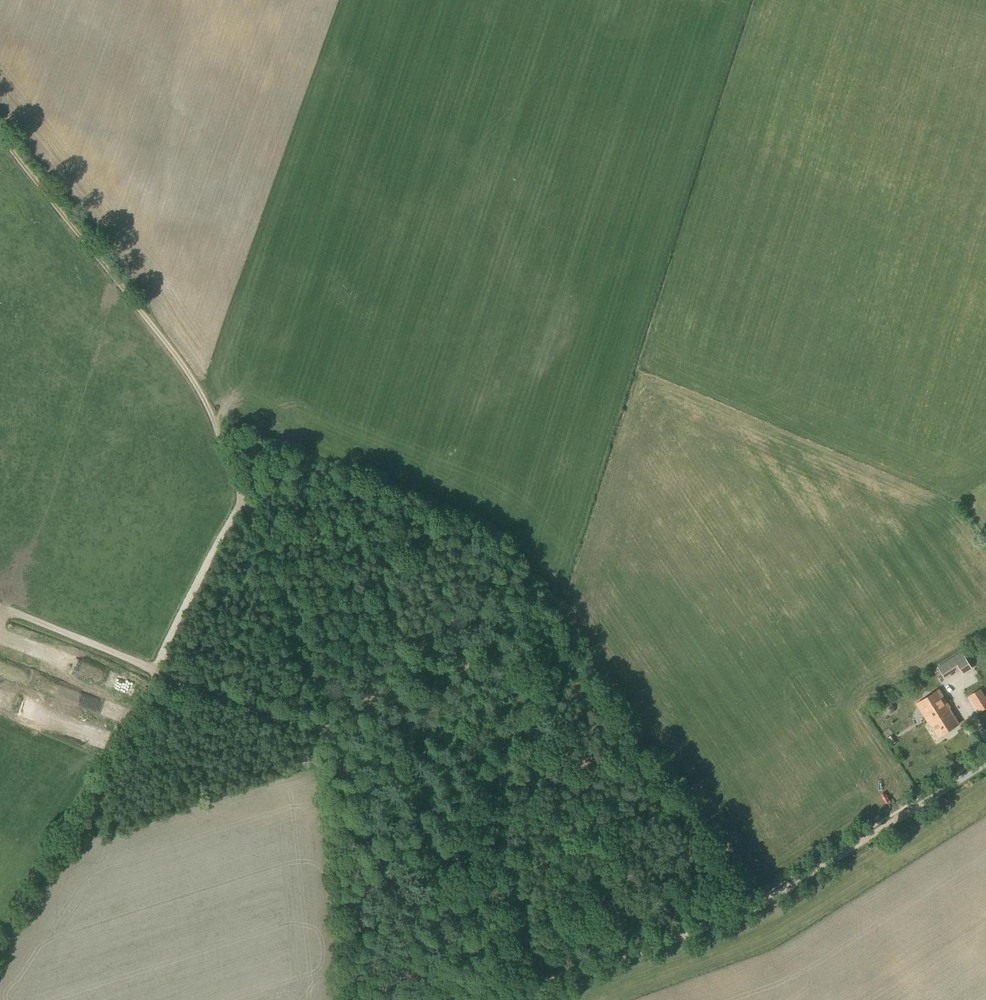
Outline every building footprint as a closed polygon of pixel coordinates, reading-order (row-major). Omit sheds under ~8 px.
[(962,651),(952,657),(963,674),(972,668),(962,651)] [(941,708),(949,703),(940,688),(920,701),(931,719),(934,717),(933,715),(942,709),(941,708)] [(985,708),(985,698),(980,688),(969,695),(979,712),(985,708)] [(934,717),(931,719),(941,735),(962,722),(949,703),(941,708),(942,709),(933,715),(934,717)]
